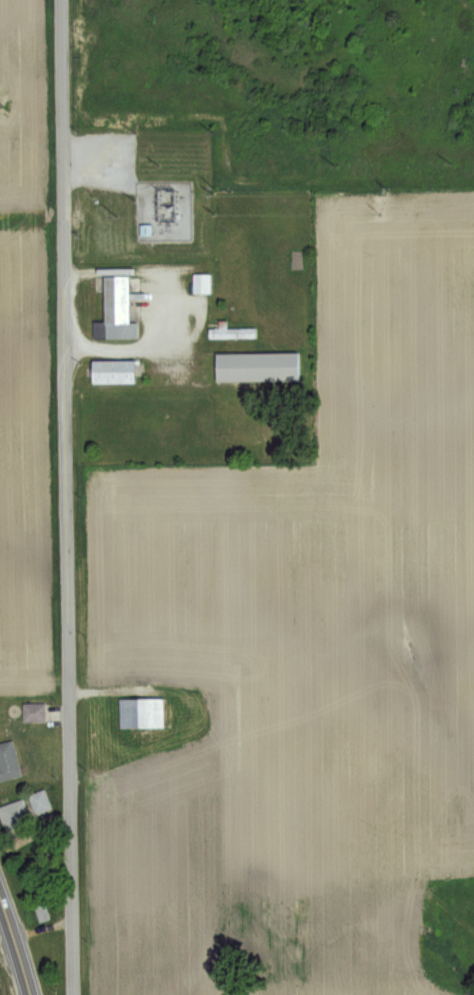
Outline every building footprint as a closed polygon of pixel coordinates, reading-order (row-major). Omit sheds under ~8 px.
[(103,264),(132,264),(132,313),(138,313),(139,336),(93,336),(93,316),(107,316),(107,270),(103,270),(103,264)] [(190,292),(209,292),(209,273),(190,273),(190,292)] [(206,328),(206,337),(253,337),(253,328),(206,328)] [(217,346),(296,344),(297,376),(218,377),(217,346)] [(94,349),(135,349),(135,377),(94,377),(94,349)] [(119,700),(164,700),(164,729),(120,730),(119,700)] [(43,721),(43,704),(22,704),(22,722),(43,721)] [(22,777),(0,784),(0,744),(11,740),(22,777)] [(50,809),(43,789),(26,795),(33,815),(50,809)] [(7,835),(0,817),(0,808),(22,800),(32,826),(7,835)] [(33,905),(37,922),(47,919),(43,903),(33,905)]
